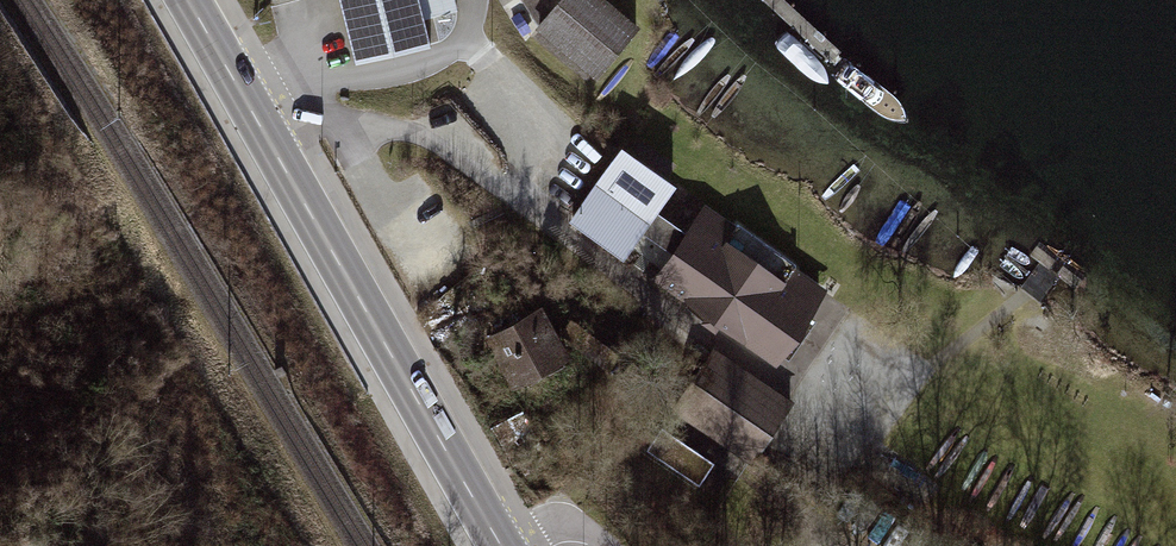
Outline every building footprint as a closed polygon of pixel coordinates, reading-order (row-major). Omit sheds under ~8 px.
[(353,62),(427,43),(421,17),(455,9),(453,0),(338,0),(353,62)] [(540,29),(597,75),(635,29),(600,0),(565,0),(540,29)] [(566,225),(626,267),(645,240),(671,258),(653,283),(726,336),(731,329),(781,365),(827,300),(703,212),(686,235),(661,217),(682,189),(623,147),(566,225)] [(542,313),(488,339),(511,386),(565,361),(542,313)] [(714,352),(672,413),(751,466),(793,404),(714,352)] [(703,484),(719,462),(677,431),(661,453),(703,484)]
